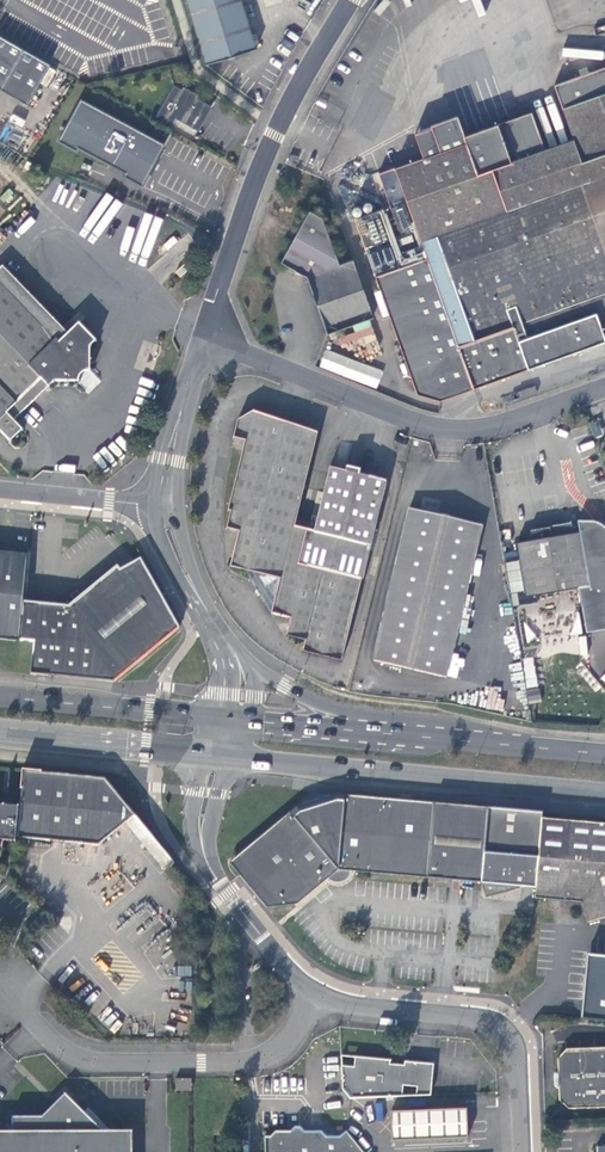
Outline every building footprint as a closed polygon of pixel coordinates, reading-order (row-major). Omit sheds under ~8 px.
[(206,66),(256,51),(242,0),(186,0),(206,66)] [(0,36),(0,90),(26,105),(50,65),(0,36)] [(173,84),(156,115),(171,124),(174,118),(197,130),(211,106),(173,84)] [(604,343),(604,94),(567,108),(578,138),(513,160),(500,123),(467,134),(470,142),(444,152),(427,158),(399,168),(420,225),(424,238),(400,246),(395,234),(386,208),(358,218),(420,393),(442,400),(473,389),(604,343)] [(123,176),(141,187),(164,144),(80,99),(57,141),(76,151),(78,148),(124,173),(123,176)] [(426,130),(417,133),(423,149),(441,143),(435,125),(426,130)] [(441,143),(423,149),(427,158),(444,152),(441,143)] [(308,213),(281,264),(310,277),(328,333),(373,317),(352,260),(339,264),(324,221),(308,213)] [(424,238),(420,225),(395,234),(400,246),(424,238)] [(0,270),(0,434),(9,443),(20,432),(11,422),(34,400),(48,387),(52,382),(77,383),(77,380),(78,376),(81,374),(85,373),(88,372),(89,361),(89,347),(95,343),(78,326),(67,335),(2,268),(0,270)] [(326,351),(320,366),(376,388),(382,372),(326,351)] [(295,527),(318,433),(269,416),(254,411),(239,420),(234,439),(246,442),(243,451),(228,511),(231,512),(227,529),(239,532),(230,567),(245,571),(271,615),(290,620),(286,637),(305,642),(302,653),(341,663),(386,484),(359,477),(360,473),(347,470),(346,473),(331,470),(315,532),(295,527)] [(446,679),(482,526),(409,509),(375,662),(446,679)] [(527,597),(580,588),(587,633),(604,630),(604,527),(604,526),(599,523),(594,522),(579,521),(581,532),(554,537),(552,527),(531,530),(532,541),(518,543),(527,597)] [(21,638),(25,598),(29,551),(0,549),(0,637),(20,639),(21,638)] [(118,681),(180,626),(142,558),(125,570),(124,568),(76,602),(25,598),(21,638),(38,640),(35,673),(118,681)] [(527,691),(529,701),(540,699),(538,689),(527,691)] [(41,772),(22,770),(21,789),(24,789),(19,839),(102,846),(128,823),(134,817),(102,779),(41,774),(41,772)] [(327,880),(343,882),(347,881),(350,879),(352,875),(352,871),(480,884),(487,810),(309,796),(237,858),(230,864),(267,909),(294,907),(327,880)] [(3,850),(4,843),(15,845),(18,809),(0,807),(0,853),(3,850)] [(487,885),(490,897),(507,893),(508,887),(537,890),(543,820),(543,814),(487,810),(480,884),(487,885)] [(173,863),(134,817),(128,823),(166,869),(173,863)] [(581,905),(586,927),(604,922),(604,826),(543,820),(537,890),(536,901),(581,905)] [(581,1019),(604,1021),(604,954),(588,953),(581,1019)] [(558,1068),(563,1073),(562,1081),(558,1086),(558,1099),(570,1109),(604,1108),(604,1047),(567,1047),(557,1056),(558,1068)] [(433,1094),(435,1064),(406,1062),(406,1065),(391,1063),(391,1060),(356,1058),(355,1066),(339,1065),(340,1088),(348,1097),(403,1096),(404,1085),(418,1086),(417,1095),(433,1094)] [(563,1073),(558,1068),(553,1071),(553,1077),(554,1083),(558,1086),(562,1081),(563,1073)] [(174,1079),(174,1091),(191,1091),(191,1080),(174,1079)] [(109,1131),(103,1131),(85,1112),(66,1093),(43,1115),(13,1116),(13,1131),(0,1131),(0,1151),(134,1151),(134,1131),(109,1131)] [(88,1109),(85,1112),(103,1131),(109,1131),(88,1109)] [(463,1109),(385,1110),(385,1135),(463,1134),(463,1109)] [(345,1130),(338,1137),(324,1138),(321,1133),(305,1132),(301,1128),(293,1128),(288,1132),(274,1133),(269,1137),(264,1137),(265,1151),(363,1151),(345,1130)]
